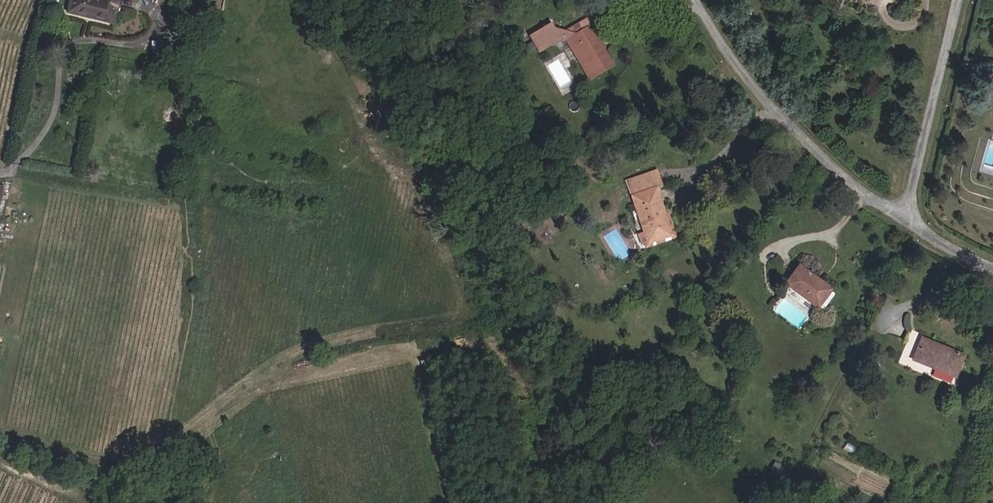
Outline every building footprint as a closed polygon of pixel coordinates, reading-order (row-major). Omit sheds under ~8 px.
[(66,11),(111,21),(116,0),(68,0),(66,11)] [(602,29),(593,15),(564,32),(575,35),(588,27),(593,35),(602,29)] [(593,35),(588,27),(575,35),(564,32),(557,30),(556,29),(553,30),(549,24),(529,36),(536,49),(557,36),(568,39),(592,78),(612,66),(593,35)] [(179,165),(169,164),(167,177),(176,179),(179,165)] [(661,187),(656,171),(626,182),(644,233),(647,242),(648,244),(672,236),(666,220),(665,221),(663,216),(665,216),(664,215),(656,190),(661,187)] [(646,249),(677,238),(668,213),(664,215),(665,216),(663,216),(665,221),(666,220),(672,236),(648,244),(647,242),(644,243),(646,249)] [(647,242),(644,233),(639,235),(641,244),(644,243),(647,242)] [(830,291),(831,290),(799,266),(785,285),(817,309),(818,307),(830,291)] [(823,309),(833,295),(833,293),(830,291),(818,307),(821,309),(823,309)] [(955,377),(963,356),(921,339),(913,360),(955,377)]
